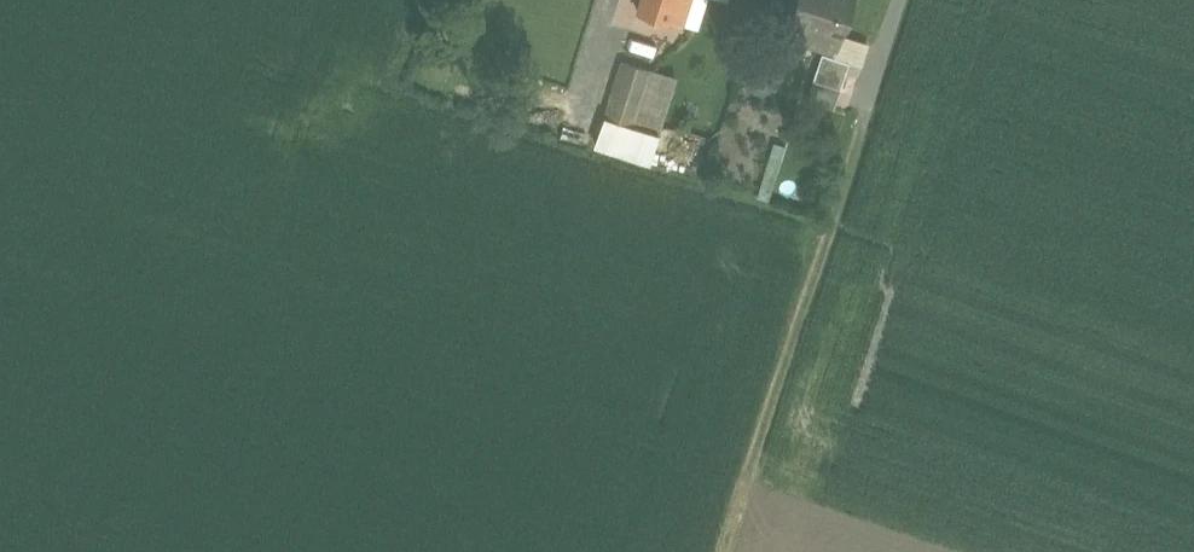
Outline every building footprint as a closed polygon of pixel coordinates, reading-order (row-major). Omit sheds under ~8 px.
[(632,14),(687,29),(695,0),(635,0),(632,14)] [(776,39),(818,52),(807,87),(838,97),(849,62),(863,67),(871,43),(845,34),(856,0),(789,0),(776,39)] [(677,75),(625,60),(607,119),(659,134),(677,75)]
